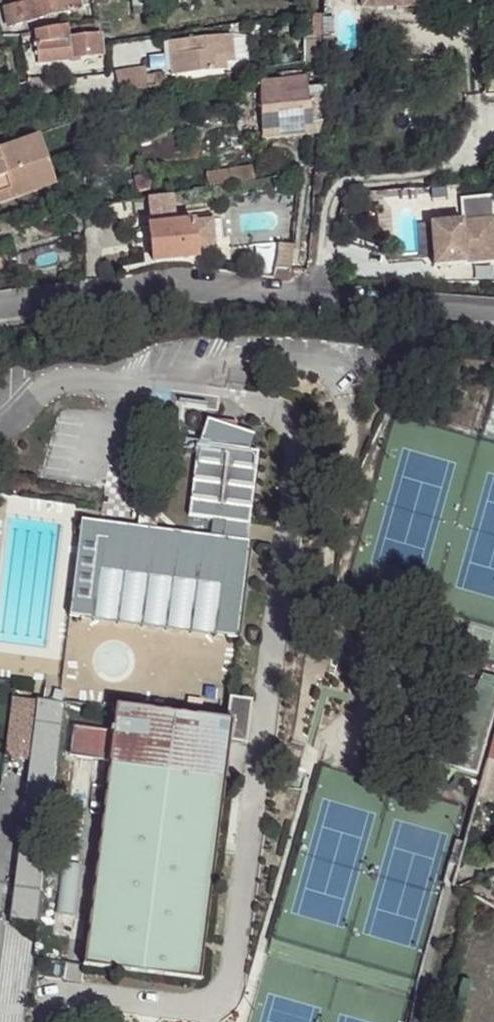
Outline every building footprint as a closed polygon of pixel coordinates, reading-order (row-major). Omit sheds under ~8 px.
[(5,11),(9,27),(87,6),(85,0),(12,0),(14,8),(5,11)] [(133,8),(145,7),(145,15),(154,14),(153,0),(132,0),(133,8)] [(361,8),(424,7),(424,0),(361,0),(361,8)] [(38,44),(35,45),(38,63),(103,56),(100,34),(68,38),(66,26),(35,32),(38,44)] [(168,43),(172,76),(228,70),(227,63),(234,62),(231,36),(168,43)] [(331,40),(323,40),(323,60),(332,59),(331,40)] [(305,63),(321,63),(321,43),(304,44),(305,63)] [(152,88),(151,75),(145,76),(144,70),(117,73),(120,93),(152,88)] [(162,74),(151,75),(152,88),(163,86),(162,74)] [(305,78),(259,83),(262,140),(320,134),(322,122),(324,89),(307,91),(305,78)] [(260,108),(259,83),(238,86),(241,110),(260,108)] [(0,150),(0,204),(56,184),(39,136),(0,150)] [(253,177),(252,167),(206,174),(208,185),(253,177)] [(146,197),(149,222),(177,219),(174,194),(146,197)] [(375,194),(361,195),(362,203),(375,202),(375,194)] [(430,225),(434,266),(493,261),(493,225),(491,197),(460,200),(462,222),(430,225)] [(133,199),(122,200),(125,218),(136,216),(133,199)] [(74,230),(82,228),(78,215),(70,217),(74,230)] [(212,220),(149,228),(153,262),(196,257),(196,253),(216,251),(212,220)] [(277,259),(275,266),(291,269),(294,247),(278,245),(277,259)] [(81,521),(70,617),(237,637),(249,541),(247,540),(257,451),(240,449),(244,417),(218,414),(214,446),(197,444),(188,516),(213,519),(211,537),(81,521)] [(484,676),(438,763),(477,774),(493,713),(493,678),(484,676)] [(42,702),(14,698),(6,758),(29,761),(34,724),(39,724),(42,702)] [(39,724),(34,724),(29,761),(9,921),(35,925),(64,705),(42,702),(39,724)] [(216,861),(231,719),(115,706),(112,731),(73,727),(70,757),(111,761),(101,849),(145,854),(144,871),(166,873),(162,905),(186,908),(187,892),(185,891),(189,858),(216,861)] [(478,798),(493,802),(493,741),(478,798)]
